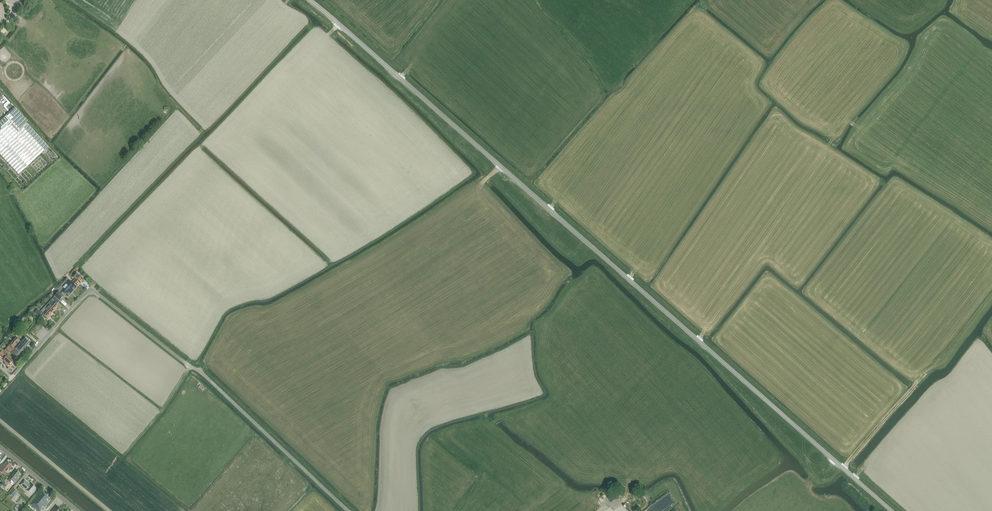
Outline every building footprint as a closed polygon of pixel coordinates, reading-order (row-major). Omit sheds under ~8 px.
[(1,129),(1,130),(0,131),(0,155),(19,175),(43,153),(44,152),(48,147),(26,124),(28,122),(15,108),(11,112),(6,116),(10,121),(1,129)] [(81,282),(84,280),(76,273),(73,277),(76,280),(72,283),(77,287),(81,282)] [(77,287),(72,283),(70,281),(67,283),(70,286),(69,287),(66,290),(65,289),(62,292),(68,297),(77,287)] [(54,297),(59,301),(64,297),(59,292),(54,297)] [(59,306),(57,305),(60,302),(59,301),(54,297),(46,306),(53,313),(59,306)] [(47,319),(53,313),(46,306),(40,312),(38,310),(34,313),(40,318),(43,315),(47,319)] [(14,348),(17,345),(20,342),(16,338),(9,346),(4,352),(8,355),(12,350),(13,350),(14,348)] [(20,353),(30,343),(25,338),(15,349),(14,348),(13,350),(13,351),(11,353),(16,358),(20,353)] [(5,360),(4,361),(4,365),(7,367),(9,365),(13,361),(4,353),(0,349),(0,356),(2,358),(4,359),(5,360)] [(12,467),(6,462),(4,466),(2,464),(0,467),(0,472),(2,474),(1,474),(4,477),(7,474),(7,473),(12,467)] [(5,489),(11,481),(15,484),(21,477),(19,475),(20,474),(16,471),(8,481),(6,480),(1,485),(5,489)] [(31,495),(37,489),(31,485),(25,481),(21,485),(26,490),(26,491),(31,495)] [(17,492),(13,489),(8,495),(13,498),(17,492)] [(49,500),(42,493),(40,496),(38,494),(30,504),(38,510),(42,510),(47,506),(47,505),(49,503),(47,502),(49,500)] [(641,502),(640,502),(640,501),(639,501),(639,500),(638,500),(638,499),(637,499),(636,499),(635,499),(635,498),(634,498),(633,499),(632,499),(631,499),(630,500),(629,501),(628,502),(628,503),(628,504),(627,504),(627,505),(627,506),(627,507),(628,508),(628,509),(629,510),(630,510),(639,510),(640,510),(640,509),(641,509),(641,508),(641,507),(641,506),(641,505),(641,504),(641,503),(641,502)]
